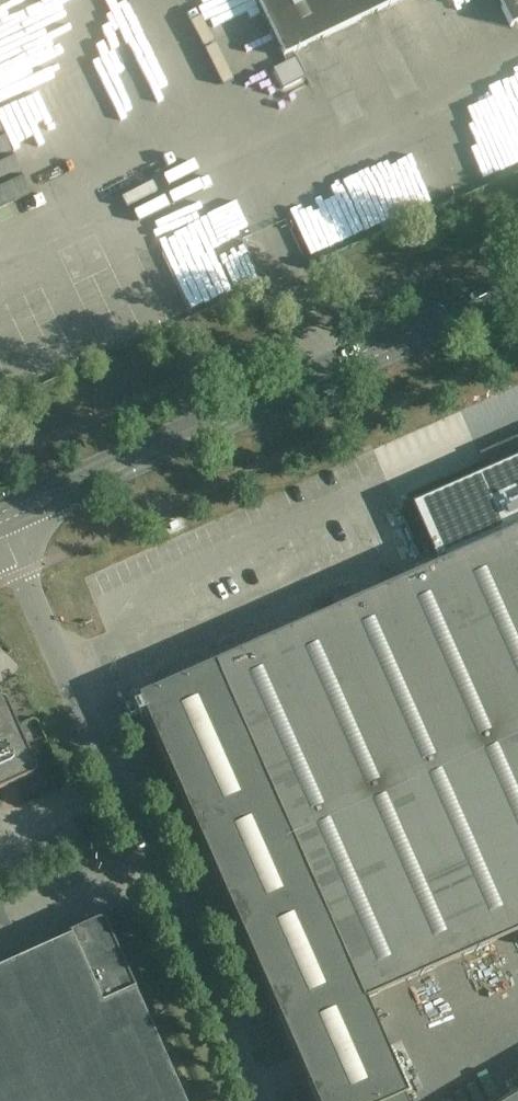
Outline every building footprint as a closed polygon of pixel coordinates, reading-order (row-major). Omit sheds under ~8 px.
[(283,55),(270,61),(282,86),(303,76),(291,51),(397,0),(256,0),(283,55)] [(511,26),(517,22),(517,0),(498,0),(511,26)] [(517,165),(517,84),(516,80),(456,103),(461,116),(431,127),(454,189),(517,165)] [(29,195),(0,129),(0,208),(29,195)] [(409,1093),(368,998),(517,931),(517,458),(412,505),(438,564),(140,698),(320,1100),(391,1100),(409,1093)] [(32,776),(33,775),(34,775),(35,774),(35,773),(36,771),(36,770),(36,769),(36,768),(35,767),(8,705),(7,703),(7,702),(6,701),(5,700),(3,699),(2,699),(0,699),(0,790),(32,776)] [(96,921),(67,934),(68,938),(0,968),(0,1100),(184,1100),(135,993),(137,992),(115,943),(106,925),(106,923),(105,922),(104,921),(103,921),(101,920),(100,920),(99,920),(97,920),(96,921)]
